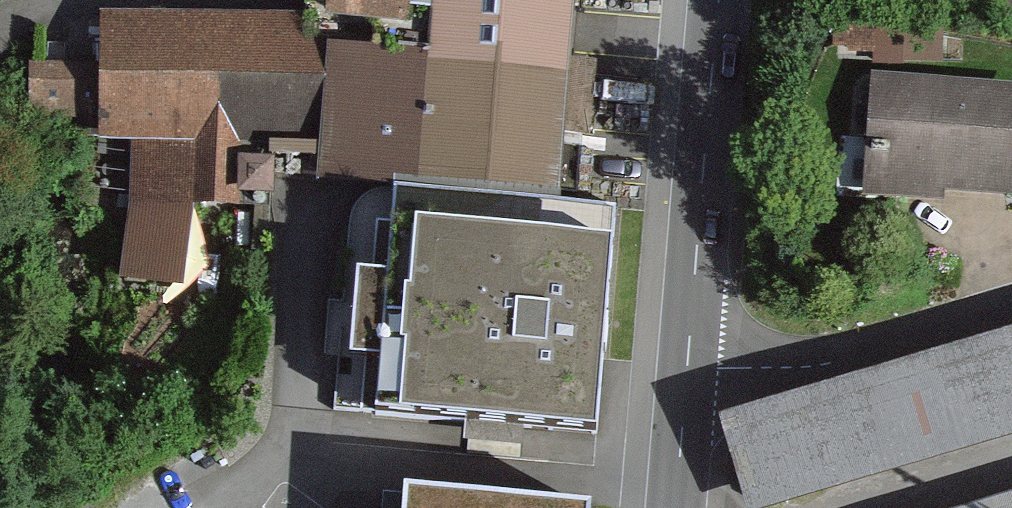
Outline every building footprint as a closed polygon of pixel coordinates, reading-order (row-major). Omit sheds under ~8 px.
[(315,24),(398,28),(400,0),(316,0),(315,24)] [(334,41),(327,166),(559,186),(574,0),(434,0),(430,47),(334,41)] [(293,20),(92,19),(91,71),(32,71),(31,115),(87,115),(87,137),(134,137),(134,208),(264,208),(264,145),(327,145),(327,42),(293,42),(293,20)] [(1001,196),(1007,86),(848,78),(843,188),(1001,196)] [(368,194),(356,205),(351,219),(339,403),(606,426),(625,210),(383,189),(368,194)] [(721,411),(744,505),(1011,439),(1011,339),(721,411)] [(587,500),(408,486),(406,507),(586,507),(587,500)]
